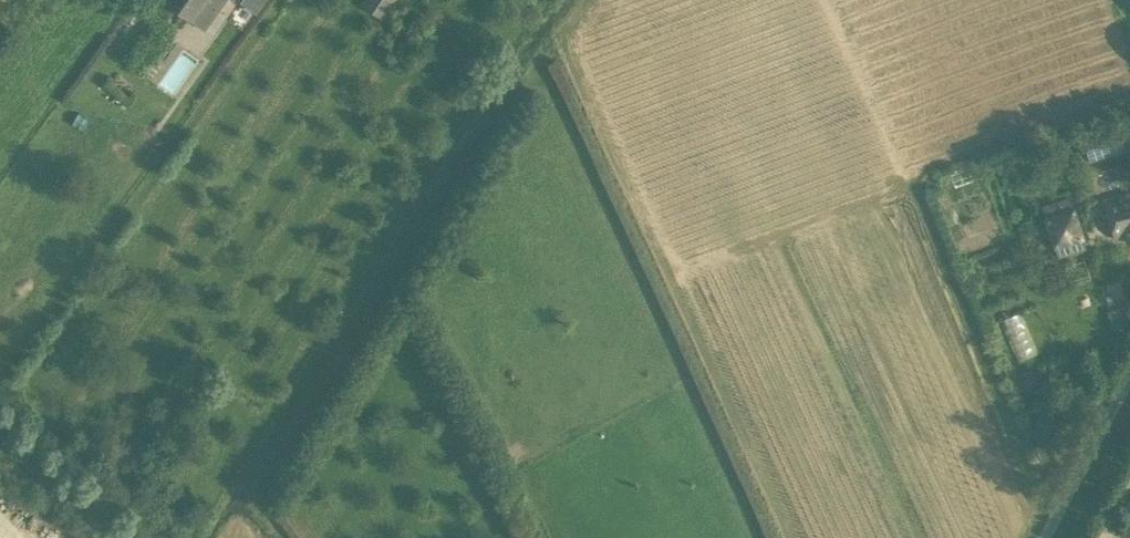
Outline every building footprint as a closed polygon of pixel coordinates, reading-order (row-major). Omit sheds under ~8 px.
[(225,0),(164,0),(192,21),(207,2),(218,10),(225,0)] [(398,0),(363,0),(361,3),(384,20),(398,0)] [(1115,124),(1092,133),(1097,146),(1119,139),(1115,124)] [(1124,242),(1129,241),(1129,192),(1100,202),(1112,239),(1122,235),(1124,242)] [(1068,197),(1042,205),(1045,217),(1042,218),(1052,248),(1055,247),(1058,257),(1085,249),(1082,239),(1084,239),(1074,206),(1072,207),(1068,197)] [(1004,316),(1018,357),(1037,351),(1022,309),(1004,316)]
